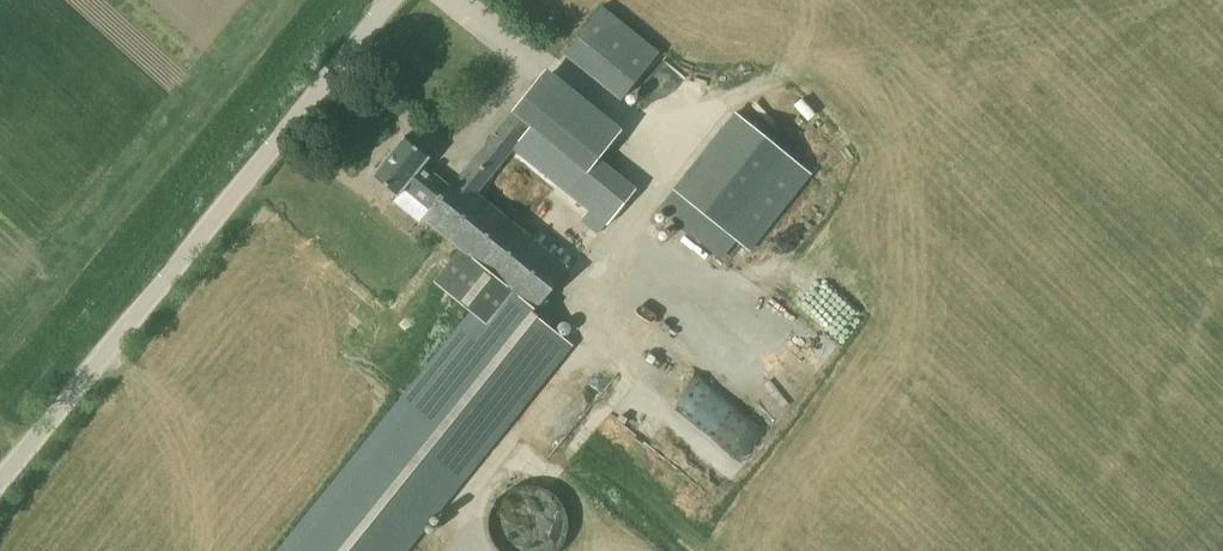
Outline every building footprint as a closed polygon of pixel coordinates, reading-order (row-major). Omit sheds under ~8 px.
[(602,8),(565,53),(623,99),(660,53),(602,8)] [(423,166),(399,196),(393,203),(419,224),(424,218),(536,310),(569,269),(477,194),(514,148),(590,211),(606,224),(634,189),(597,159),(609,144),(535,84),(458,178),(456,176),(448,186),(423,166)] [(735,113),(675,189),(736,239),(751,249),(809,174),(735,113)] [(399,196),(423,166),(430,157),(405,136),(373,175),(399,196)] [(606,224),(590,211),(582,221),(597,234),(606,224)] [(282,550),(404,550),(570,345),(535,315),(511,344),(473,314),(282,550)] [(719,396),(693,430),(737,463),(762,429),(719,396)] [(565,528),(565,525),(565,521),(564,517),(562,514),(561,510),(559,507),(556,504),(554,502),(551,499),(548,497),(545,495),(541,494),(538,493),(534,492),(530,492),(526,492),(523,493),(519,493),(516,495),(512,496),(509,498),(506,500),(503,503),(501,506),(499,509),(497,512),(495,515),(494,519),(493,523),(493,526),(493,528),(493,532),(494,536),(495,539),(496,543),(498,546),(500,549),(501,550),(557,550),(558,550),(560,548),(562,545),(563,541),(564,538),(565,534),(565,530),(565,528)]
